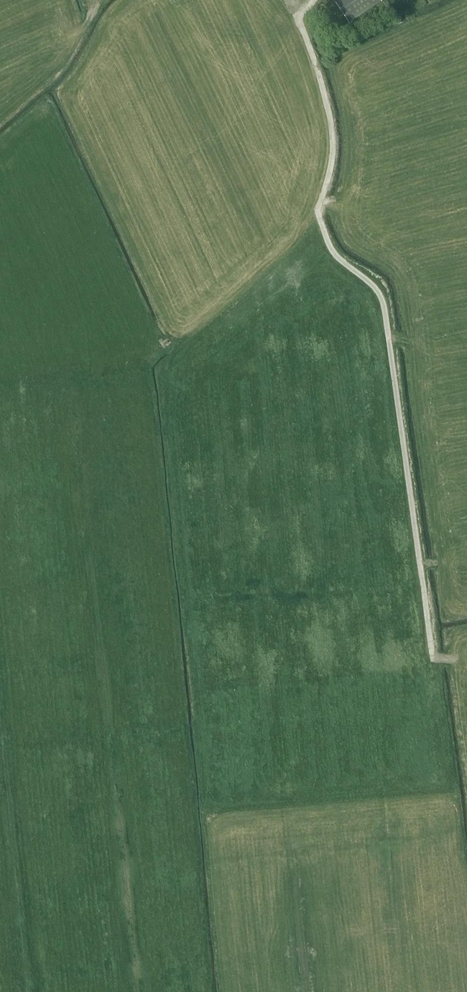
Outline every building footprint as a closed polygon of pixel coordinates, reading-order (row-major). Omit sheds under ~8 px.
[(382,0),(339,0),(335,2),(349,23),(382,1),(382,0)]
